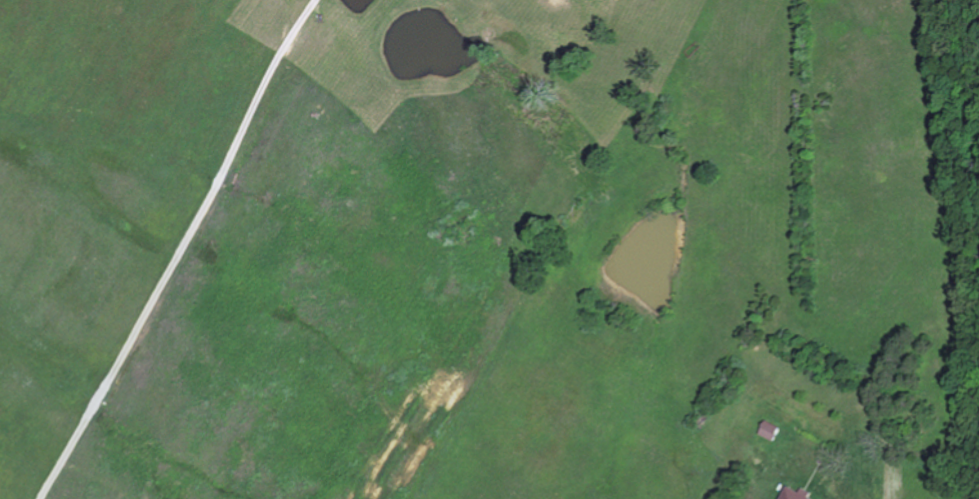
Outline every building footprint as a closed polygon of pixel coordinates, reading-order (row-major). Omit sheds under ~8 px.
[(762,434),(776,442),(781,431),(767,424),(762,434)] [(821,498),(805,490),(803,493),(791,486),(784,498),(820,498),(821,498)]
